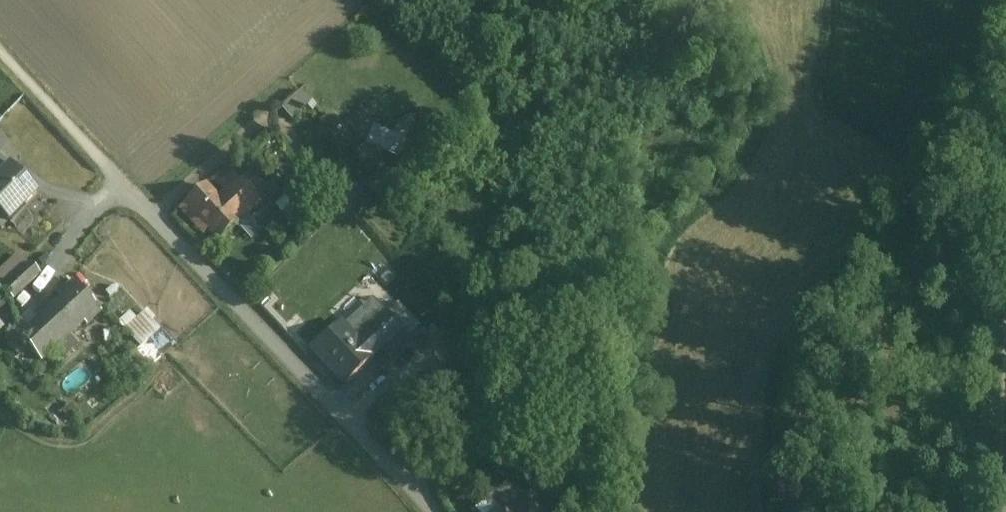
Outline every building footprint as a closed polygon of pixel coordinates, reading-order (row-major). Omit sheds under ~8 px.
[(304,92),(292,105),(302,114),(314,102),(304,92)] [(401,158),(410,138),(363,117),(354,137),(401,158)] [(8,224),(37,194),(0,159),(0,216),(8,224)] [(344,215),(364,204),(351,180),(330,191),(344,215)] [(204,186),(178,211),(200,234),(203,232),(218,247),(258,209),(234,185),(219,200),(204,186)] [(28,262),(2,288),(15,301),(41,275),(28,262)] [(18,318),(9,327),(28,348),(41,361),(85,319),(88,321),(99,311),(71,282),(59,294),(62,296),(28,328),(18,318)] [(122,319),(140,349),(156,340),(162,350),(174,344),(152,307),(138,316),(135,311),(122,319)] [(387,315),(357,341),(373,359),(381,352),(390,361),(411,342),(387,315)] [(341,324),(313,350),(345,385),(373,359),(357,341),(341,324)] [(522,503),(514,494),(506,501),(497,491),(473,511),(512,511),(522,503)] [(512,511),(530,511),(522,503),(512,511)]
